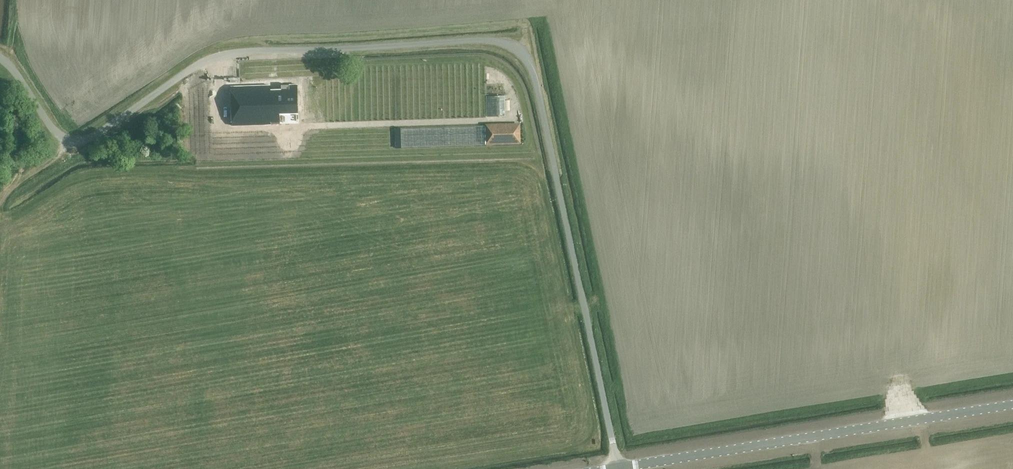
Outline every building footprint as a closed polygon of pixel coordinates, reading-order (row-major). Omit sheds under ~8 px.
[(269,84),(230,86),(231,92),(235,91),(237,117),(232,118),(233,124),(279,121),(279,111),(297,110),(295,82),(282,83),(281,83),(281,88),(269,88),(269,84)] [(335,90),(325,91),(326,101),(336,100),(335,90)] [(505,96),(487,96),(487,117),(505,116),(505,96)] [(485,125),(395,128),(396,148),(486,145),(486,144),(485,125)]
